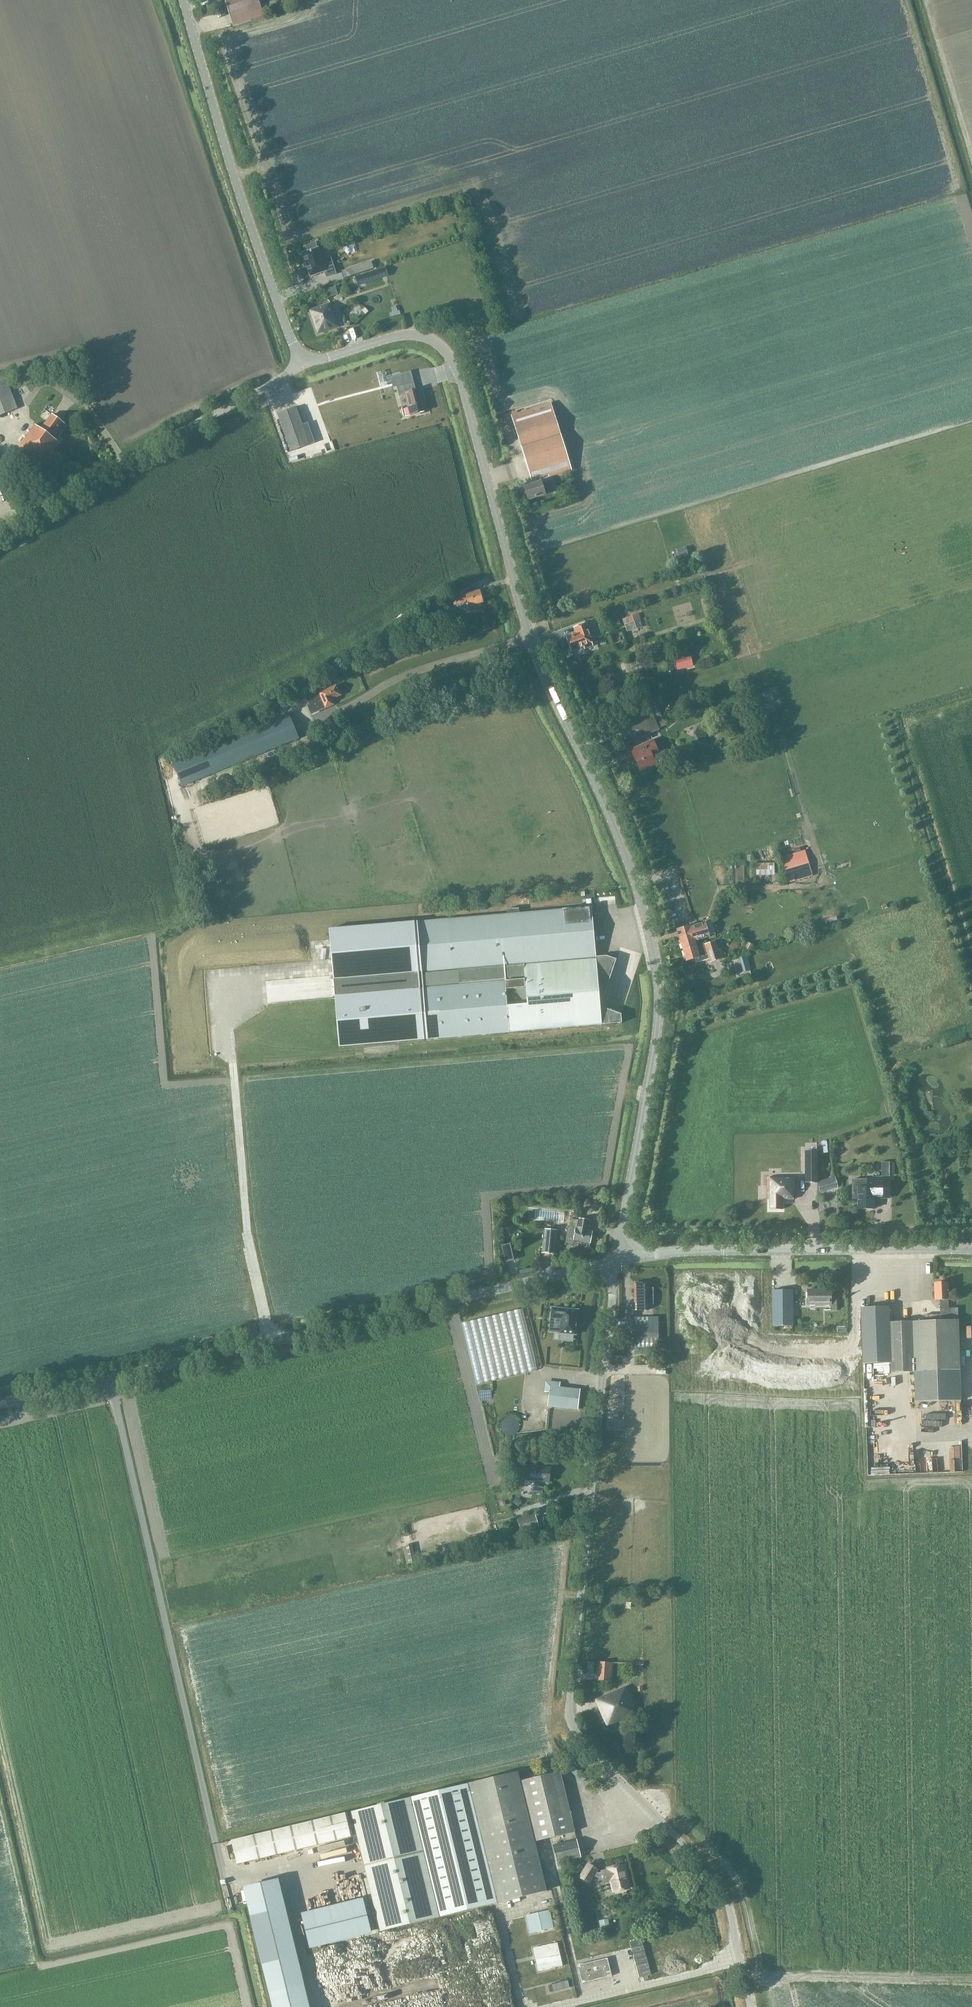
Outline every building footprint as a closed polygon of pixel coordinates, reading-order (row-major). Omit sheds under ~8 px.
[(259,0),(225,0),(233,25),(264,15),(259,0)] [(307,252),(302,253),(310,276),(325,271),(327,277),(336,274),(330,258),(322,261),(318,248),(307,252)] [(372,261),(349,269),(351,276),(374,269),(372,261)] [(386,268),(363,275),(366,283),(388,275),(386,268)] [(329,303),(309,310),(317,335),(337,328),(329,303)] [(411,382),(414,391),(416,391),(411,373),(398,377),(400,383),(393,385),(394,389),(396,388),(396,386),(411,382)] [(398,377),(391,378),(393,385),(400,383),(398,377)] [(6,379),(0,381),(0,415),(17,408),(6,379)] [(425,411),(419,390),(416,391),(414,391),(411,382),(396,386),(396,388),(398,395),(404,394),(410,415),(425,411)] [(568,458),(557,424),(551,403),(511,415),(529,471),(532,481),(547,476),(548,478),(572,470),(568,458)] [(300,407),(297,408),(296,407),(277,413),(290,451),(309,444),(298,413),(301,412),(300,407)] [(64,425),(52,417),(44,427),(43,426),(40,430),(35,426),(19,447),(43,465),(59,444),(53,439),(64,425)] [(552,492),(549,481),(540,484),(540,481),(523,487),(527,500),(552,492)] [(464,592),(451,595),(454,605),(467,602),(468,607),(469,606),(471,613),(479,610),(478,604),(483,603),(479,591),(465,595),(464,592)] [(593,637),(588,624),(575,628),(578,635),(567,639),(571,651),(584,646),(585,649),(594,646),(591,638),(593,637)] [(692,663),(690,656),(683,658),(686,665),(692,663)] [(336,685),(319,693),(319,692),(317,693),(317,694),(307,698),(310,705),(308,705),(312,714),(322,709),(321,709),(325,707),(326,708),(333,705),(331,699),(341,695),(336,685)] [(681,715),(692,711),(690,703),(678,707),(681,715)] [(289,715),(172,763),(182,786),(298,738),(289,715)] [(636,739),(659,728),(652,715),(630,725),(636,739)] [(662,760),(658,752),(659,752),(652,739),(634,748),(637,756),(634,757),(641,771),(656,763),(655,763),(662,760)] [(757,863),(757,875),(775,874),(775,862),(757,863)] [(417,922),(331,929),(341,1047),(427,1039),(421,971),(458,968),(459,983),(505,979),(505,980),(612,972),(616,960),(606,956),(596,957),(594,933),(594,931),(592,932),(592,926),(593,926),(593,925),(591,907),(448,919),(417,922)] [(705,923),(694,926),(691,927),(690,925),(676,930),(682,949),(696,945),(695,941),(709,936),(709,935),(714,934),(710,922),(705,923)] [(696,946),(696,945),(682,949),(686,961),(693,959),(695,963),(709,959),(710,962),(720,959),(715,941),(705,944),(704,943),(696,946)] [(427,1039),(509,1032),(622,1023),(621,1014),(600,1007),(612,972),(505,980),(505,979),(459,983),(458,968),(421,971),(427,1039)] [(817,1151),(805,1151),(805,1183),(817,1183),(817,1151)] [(768,1209),(780,1209),(780,1199),(792,1199),(792,1192),(794,1192),(794,1177),(766,1177),(766,1199),(768,1199),(768,1209)] [(820,1192),(838,1187),(835,1177),(817,1182),(820,1192)] [(858,1209),(874,1209),(874,1193),(889,1193),(889,1179),(873,1179),(873,1180),(867,1180),(867,1179),(852,1180),(852,1199),(858,1199),(858,1209)] [(590,1243),(592,1231),(587,1231),(589,1221),(579,1219),(579,1220),(571,1218),(569,1227),(568,1227),(566,1238),(590,1243)] [(555,1254),(557,1231),(544,1230),(542,1253),(555,1254)] [(647,1288),(647,1282),(633,1282),(633,1310),(647,1310),(647,1304),(652,1304),(652,1288),(647,1288)] [(948,1299),(947,1283),(934,1283),(935,1300),(940,1299),(940,1314),(924,1315),(924,1321),(889,1322),(889,1307),(861,1307),(863,1364),(891,1363),(891,1377),(914,1376),(915,1402),(961,1400),(951,1400),(950,1371),(960,1370),(957,1308),(948,1308),(948,1299)] [(792,1295),(796,1295),(796,1290),(792,1290),(772,1290),(772,1326),(792,1326),(792,1295)] [(807,1290),(808,1305),(830,1305),(830,1310),(837,1310),(836,1298),(831,1298),(830,1290),(807,1290)] [(551,1308),(551,1318),(561,1319),(559,1333),(575,1335),(578,1310),(561,1309),(551,1308)] [(634,1341),(658,1341),(658,1317),(634,1317),(634,1341)] [(544,1380),(543,1391),(549,1392),(548,1406),(578,1409),(580,1390),(559,1387),(559,1382),(544,1380)] [(527,1424),(527,1423),(527,1421),(526,1418),(524,1415),(523,1413),(521,1412),(518,1410),(515,1410),(513,1409),(509,1410),(506,1411),(503,1414),(501,1417),(500,1419),(499,1421),(499,1424),(499,1426),(500,1429),(501,1431),(503,1433),(505,1435),(507,1436),(510,1437),(513,1437),(515,1437),(518,1436),(521,1435),(523,1433),(524,1432),(526,1429),(527,1426),(527,1424)] [(525,1479),(524,1486),(532,1487),(532,1492),(542,1493),(543,1487),(538,1487),(539,1480),(549,1482),(550,1468),(526,1465),(525,1479)] [(522,1535),(540,1530),(535,1514),(517,1519),(522,1535)] [(503,1540),(502,1535),(494,1537),(495,1548),(510,1545),(509,1539),(503,1540)] [(613,1662),(599,1661),(598,1680),(612,1681),(613,1662)] [(637,1713),(626,1688),(597,1700),(607,1725),(637,1713)] [(538,1775),(521,1779),(519,1779),(517,1771),(351,1811),(365,1873),(361,1874),(368,1901),(372,1900),(380,1931),(546,1890),(534,1841),(574,1831),(561,1770),(545,1774),(544,1770),(537,1772),(538,1775)] [(350,1836),(344,1812),(231,1839),(237,1864),(350,1836)] [(579,1856),(575,1839),(551,1845),(556,1862),(579,1856)] [(599,1871),(599,1872),(598,1873),(597,1872),(599,1869),(587,1862),(578,1877),(589,1884),(594,1876),(597,1878),(601,1877),(602,1882),(609,1880),(612,1891),(627,1888),(621,1864),(607,1867),(608,1869),(599,1871)] [(279,1878),(243,1887),(273,2006),(310,2006),(279,1878)] [(550,1900),(548,1893),(528,1898),(530,1905),(550,1900)] [(372,1934),(363,1897),(301,1912),(309,1949),(372,1934)] [(554,1927),(550,1909),(525,1915),(530,1933),(554,1927)] [(611,1926),(609,1918),(599,1920),(600,1928),(611,1926)] [(557,1942),(533,1948),(538,1971),(563,1966),(557,1942)] [(612,1976),(607,1958),(577,1965),(582,1983),(612,1976)] [(569,1980),(549,1985),(551,1992),(571,1987),(569,1980)]
